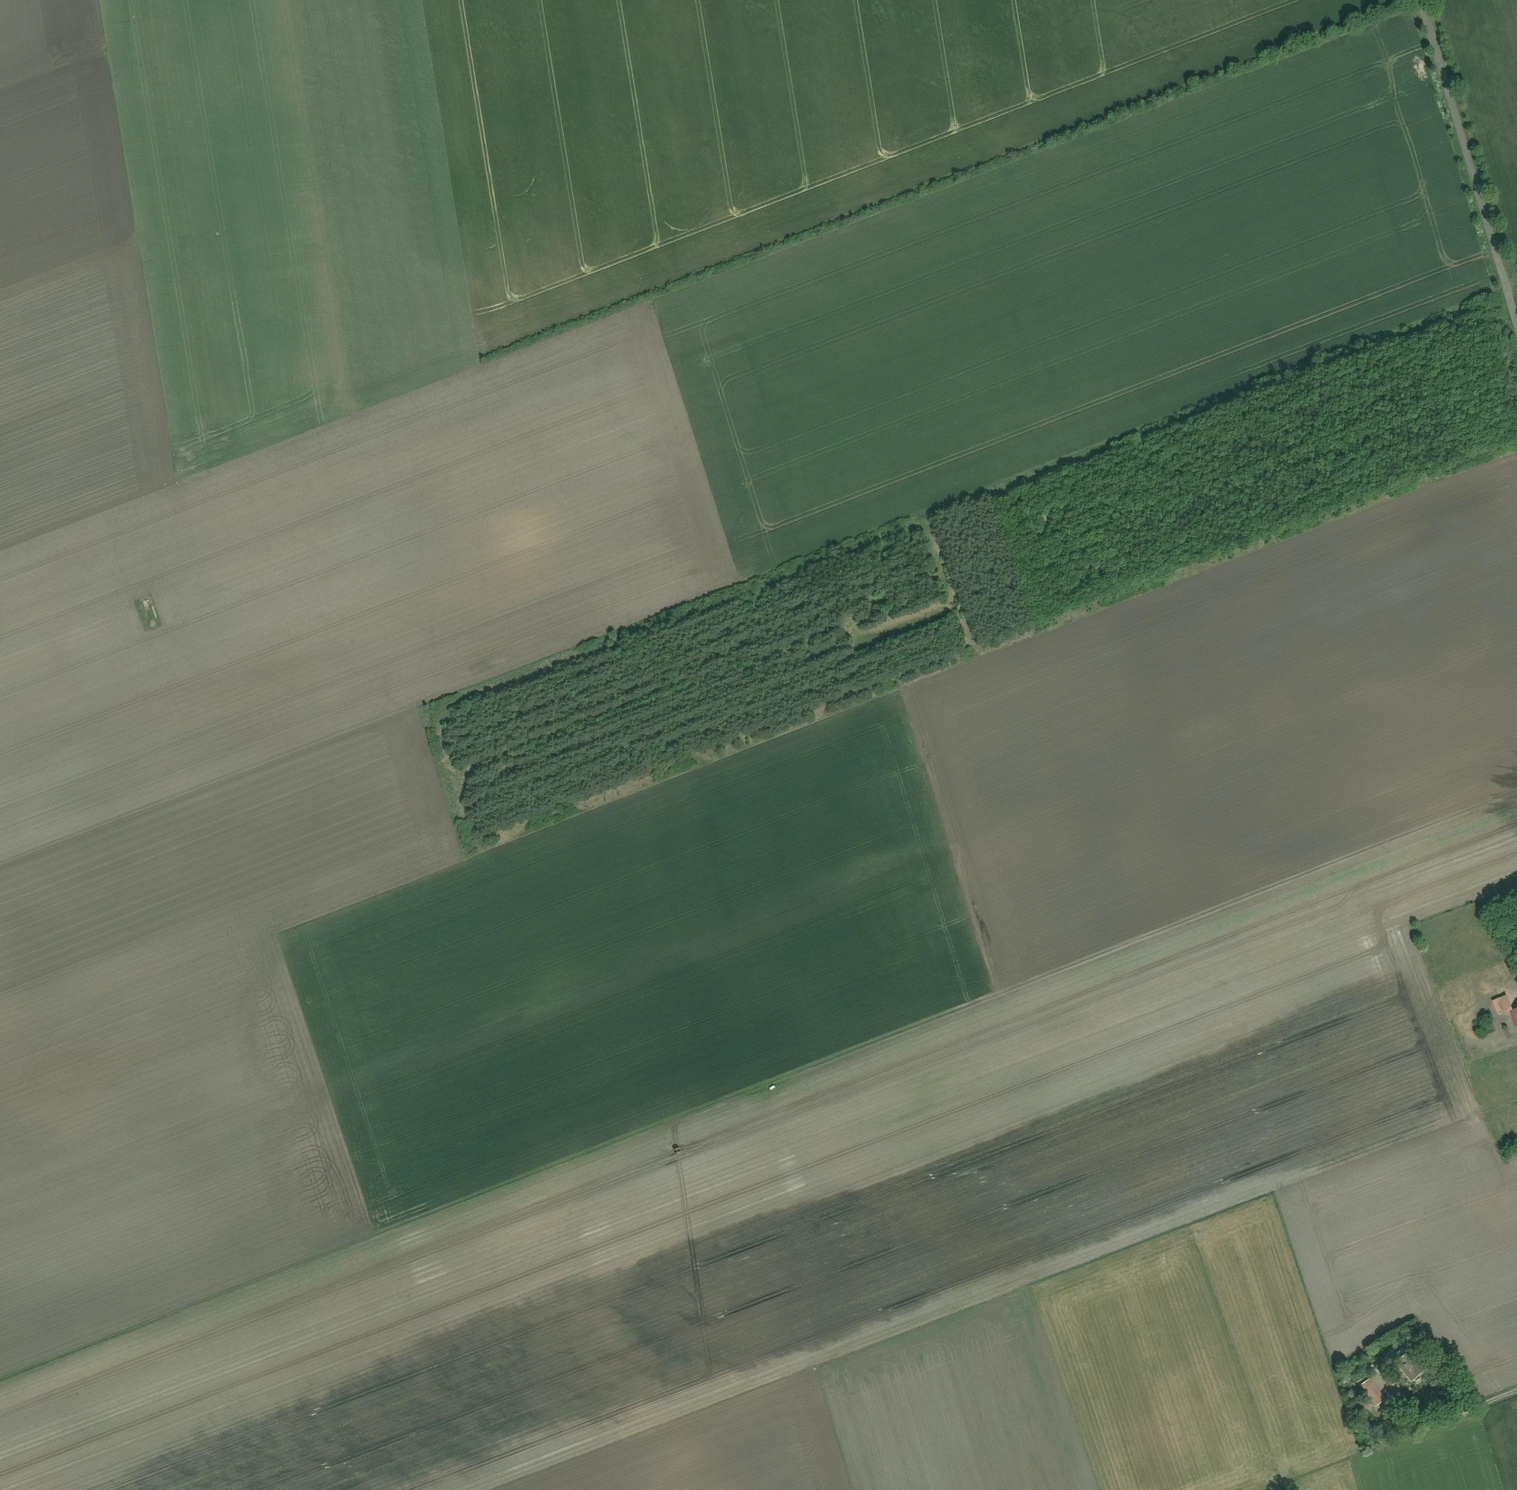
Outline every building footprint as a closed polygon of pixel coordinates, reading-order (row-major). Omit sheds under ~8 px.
[(1510,996),(1494,1001),(1499,1015),(1514,1010),(1510,996)] [(1515,1028),(1516,1027),(1516,1010),(1509,1013),(1515,1028)] [(1411,1351),(1394,1367),(1410,1383),(1427,1367),(1411,1351)] [(1373,1379),(1363,1387),(1378,1407),(1389,1399),(1373,1379)]
